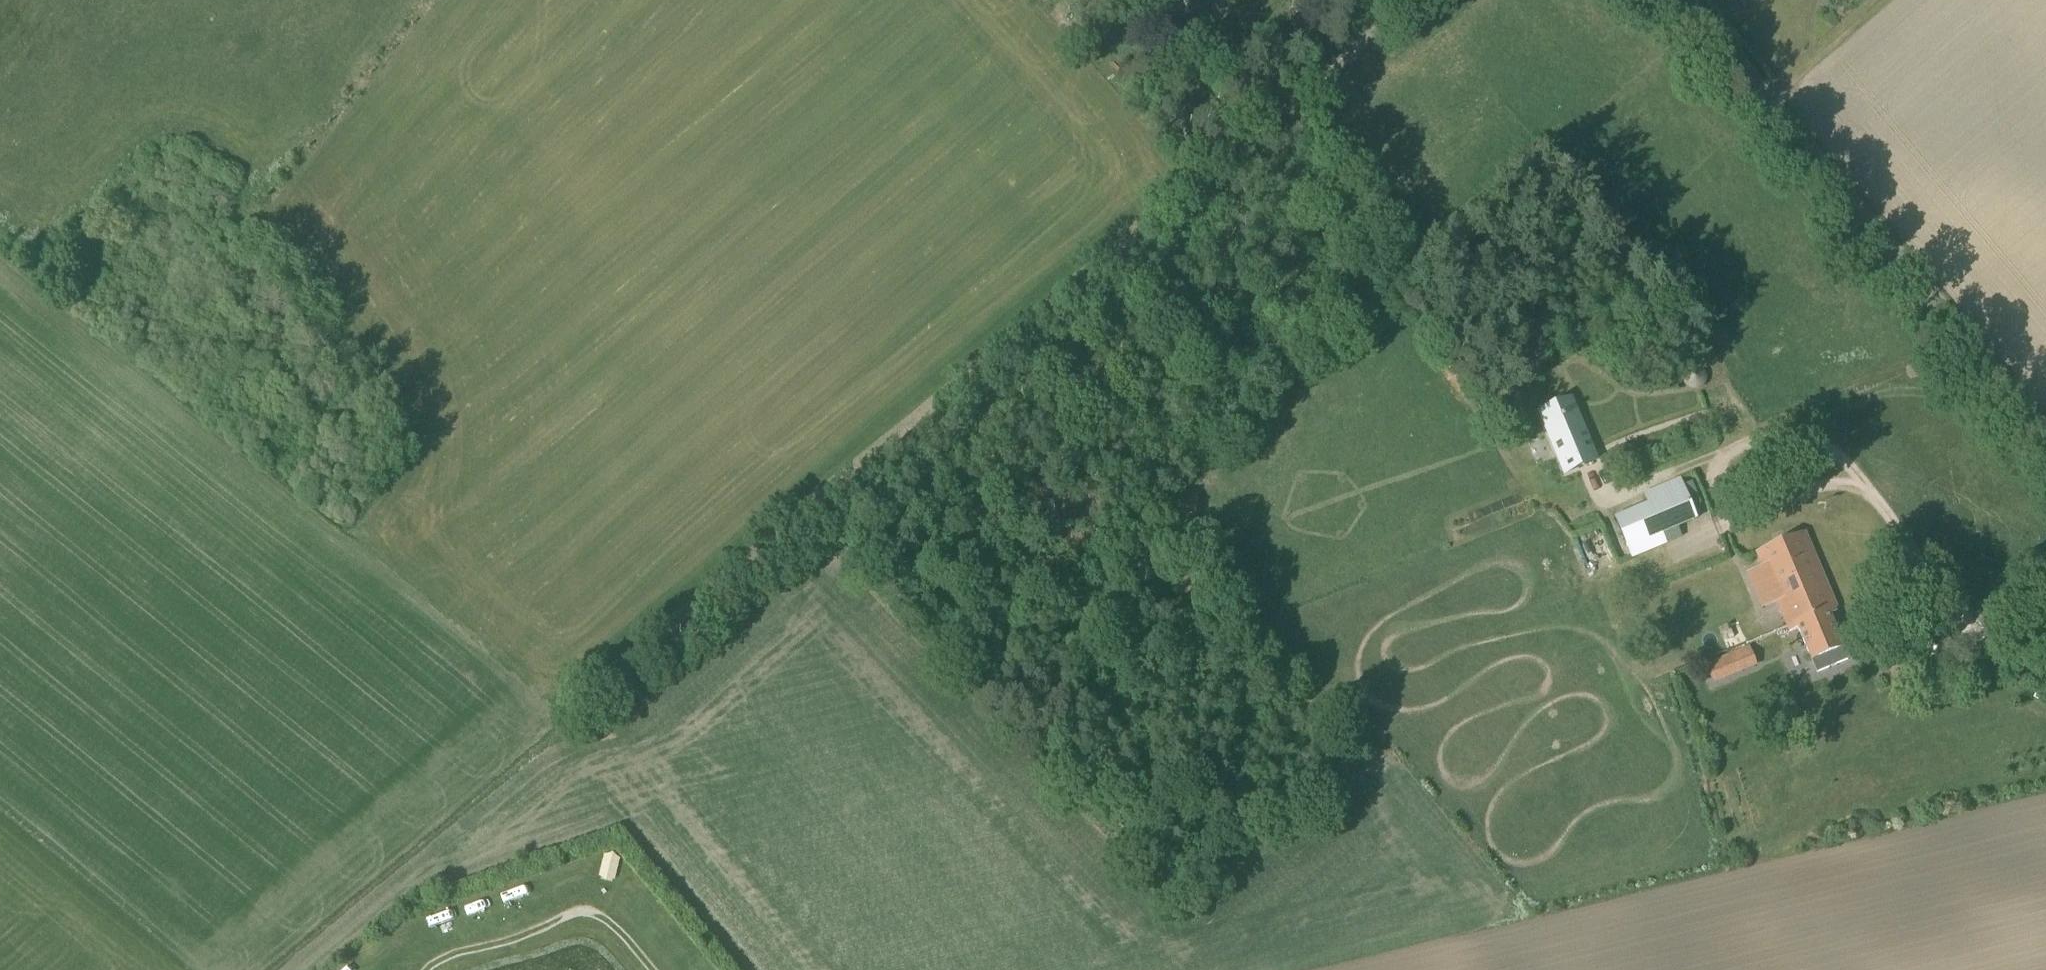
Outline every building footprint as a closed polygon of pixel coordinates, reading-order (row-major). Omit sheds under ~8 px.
[(1695,389),(1713,382),(1708,371),(1690,377),(1695,389)] [(1573,397),(1538,411),(1539,413),(1564,473),(1565,476),(1600,462),(1573,397)] [(1539,453),(1547,471),(1560,465),(1552,447),(1539,453)] [(1687,493),(1681,479),(1679,479),(1644,494),(1647,503),(1650,509),(1687,493)] [(1625,544),(1631,559),(1633,558),(1669,543),(1664,531),(1663,528),(1625,544)] [(1819,635),(1835,629),(1829,615),(1835,613),(1834,609),(1836,608),(1805,535),(1756,556),(1789,633),(1798,629),(1802,637),(1817,631),(1819,635)] [(1597,569),(1619,562),(1612,541),(1590,548),(1597,569)] [(1817,631),(1802,637),(1817,673),(1848,660),(1835,629),(1819,635),(1817,631)] [(1712,685),(1742,672),(1734,653),(1704,665),(1712,685)]
